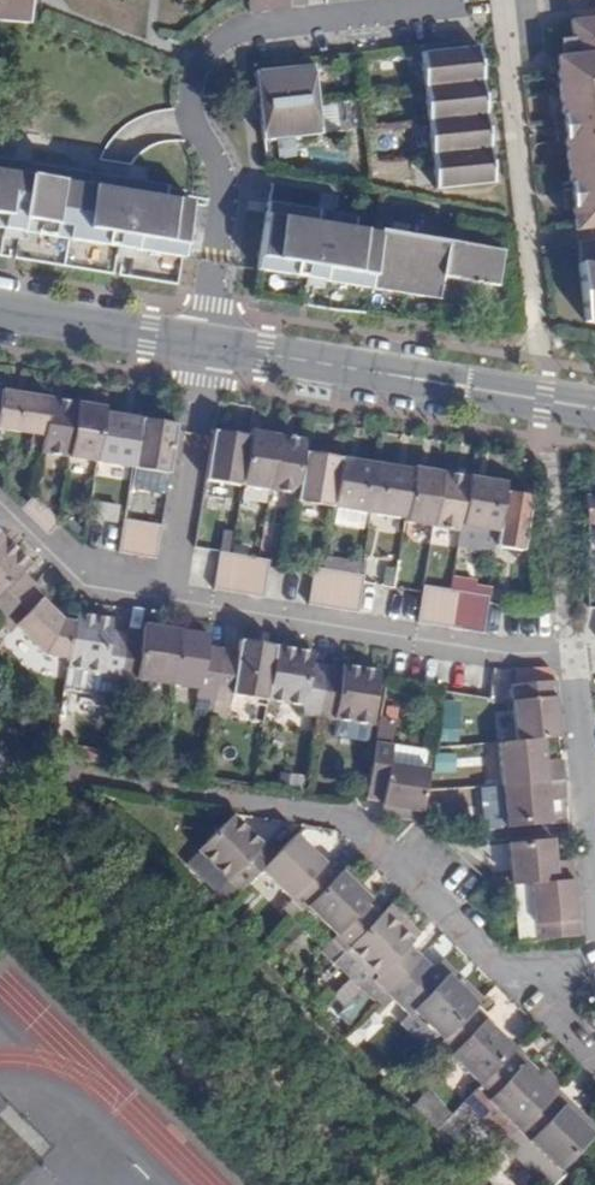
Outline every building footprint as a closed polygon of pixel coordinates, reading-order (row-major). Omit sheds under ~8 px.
[(29,22),(30,10),(30,0),(0,0),(0,20),(29,22)] [(288,0),(248,0),(250,13),(289,8),(288,0)] [(289,8),(306,7),(305,0),(288,0),(289,8)] [(573,209),(575,230),(594,228),(594,19),(570,22),(572,39),(560,40),(563,61),(557,62),(558,72),(561,96),(563,114),(564,123),(564,131),(565,140),(568,162),(570,182),(571,192),(572,199),(573,209)] [(426,88),(482,81),(478,47),(422,53),(426,88)] [(558,72),(557,62),(546,63),(547,73),(558,72)] [(312,66),(256,72),(264,139),(320,133),(316,99),(312,66)] [(429,121),(485,115),(482,81),(426,88),(429,121)] [(564,123),(563,114),(552,115),(553,122),(553,125),(564,123)] [(433,155),(489,149),(485,115),(429,121),(433,155)] [(555,141),(565,140),(564,131),(554,132),(555,141)] [(437,188),(492,182),(489,149),(433,155),(437,188)] [(4,227),(2,237),(19,240),(21,231),(68,238),(117,246),(115,255),(133,258),(134,249),(182,257),(191,203),(165,199),(167,187),(144,183),(143,185),(139,184),(137,198),(126,196),(129,181),(31,165),(28,180),(18,178),(20,166),(15,165),(16,162),(0,160),(0,227),(4,227)] [(31,165),(16,162),(15,165),(20,166),(18,178),(28,180),(31,165)] [(143,185),(144,183),(129,181),(126,196),(137,198),(139,184),(143,185)] [(560,193),(571,192),(570,182),(559,184),(560,193)] [(562,210),(573,209),(572,199),(561,200),(562,210)] [(315,227),(318,211),(268,203),(267,213),(257,270),(278,273),(300,276),(305,277),(304,286),(311,287),(313,279),(341,283),(370,288),(404,293),(438,299),(441,276),(497,285),(502,252),(447,243),(414,237),(380,232),(380,233),(354,229),(356,217),(333,214),(333,216),(328,216),(326,228),(315,227)] [(333,214),(318,211),(315,227),(326,228),(328,216),(333,216),(333,214)] [(577,242),(577,243),(585,321),(594,323),(594,240),(577,242)] [(300,276),(278,273),(277,282),(299,285),(300,276)] [(50,398),(1,390),(0,398),(0,428),(32,433),(29,450),(41,452),(50,398)] [(78,403),(50,398),(41,452),(69,457),(78,403)] [(105,407),(78,403),(69,457),(96,461),(104,412),(105,407)] [(141,418),(104,412),(96,461),(133,467),(141,418)] [(177,424),(141,418),(133,467),(129,487),(164,493),(167,473),(169,473),(177,424)] [(242,486),(250,436),(213,430),(205,480),(242,486)] [(270,490),(278,435),(251,431),(250,436),(242,486),(270,490)] [(297,494),(304,452),(306,440),(278,435),(270,490),(297,494)] [(333,507),(341,458),(304,452),(297,494),(296,501),(333,507)] [(369,512),(377,464),(341,458),(333,507),(369,512)] [(406,518),(414,470),(377,464),(369,512),(406,518)] [(433,527),(442,472),(414,468),(414,470),(406,518),(405,522),(433,527)] [(461,526),(469,476),(442,472),(433,527),(461,531),(461,526)] [(498,532),(505,491),(506,482),(469,476),(461,526),(498,532)] [(524,551),(532,496),(505,491),(498,532),(496,546),(524,551)] [(585,493),(588,521),(594,521),(594,495),(585,493)] [(124,519),(121,535),(158,541),(161,525),(124,519)] [(158,541),(121,535),(118,552),(155,558),(158,541)] [(30,587),(18,576),(23,571),(31,563),(4,537),(0,542),(0,618),(30,587)] [(230,553),(219,552),(213,589),(230,592),(236,554),(230,553)] [(246,595),(252,557),(236,554),(230,592),(246,595)] [(258,558),(252,557),(246,595),(263,598),(268,568),(269,560),(258,558)] [(323,569),(314,567),(313,575),(308,605),(325,607),(331,570),(323,569)] [(341,610),(347,573),(331,570),(325,607),(341,610)] [(18,576),(30,587),(35,582),(23,571),(18,576)] [(359,575),(347,573),(341,610),(357,613),(362,583),(364,575),(359,575)] [(30,587),(42,599),(47,594),(35,582),(30,587)] [(440,588),(423,585),(422,593),(417,623),(434,625),(440,588)] [(472,593),(487,596),(489,588),(474,585),(472,593)] [(69,659),(75,622),(63,620),(42,599),(30,587),(0,618),(0,622),(9,631),(16,625),(46,655),(69,659)] [(434,625),(450,628),(456,590),(451,590),(440,588),(434,625)] [(450,628),(466,631),(472,593),(456,590),(450,628)] [(488,604),(490,596),(487,596),(472,593),(466,631),(483,634),(488,604)] [(69,659),(67,668),(104,674),(103,681),(118,683),(125,639),(110,636),(111,628),(113,619),(76,613),(75,622),(69,659)] [(125,639),(118,683),(134,686),(135,679),(172,685),(181,630),(144,624),(142,633),(141,642),(125,639)] [(110,636),(125,639),(127,631),(111,628),(110,636)] [(214,699),(221,655),(206,652),(207,644),(208,634),(181,630),(172,685),(198,689),(197,696),(214,699)] [(127,631),(125,639),(141,642),(142,633),(127,631)] [(276,646),(240,640),(238,649),(237,657),(221,655),(214,699),(232,702),(233,694),(267,700),(276,646)] [(206,652),(221,655),(222,646),(207,644),(206,652)] [(222,646),(221,655),(237,657),(238,649),(222,646)] [(312,660),(313,652),(276,646),(267,700),(303,706),(302,713),(319,715),(326,672),(310,670),(312,660)] [(310,670),(326,672),(327,663),(312,660),(310,670)] [(327,663),(326,672),(341,675),(343,666),(327,663)] [(387,673),(343,666),(341,675),(326,672),(319,715),(378,725),(386,681),(387,673)] [(104,674),(67,668),(64,685),(116,694),(118,683),(103,681),(104,674)] [(512,685),(551,681),(551,673),(511,677),(512,685)] [(512,685),(517,741),(544,739),(560,737),(555,681),(551,681),(512,685)] [(380,718),(376,741),(393,744),(397,721),(380,718)] [(499,743),(503,785),(564,779),(562,760),(546,761),(544,739),(517,741),(499,743)] [(376,741),(368,785),(385,788),(382,805),(422,812),(425,793),(429,769),(425,768),(391,762),(394,744),(393,744),(376,741)] [(428,750),(394,744),(391,762),(425,768),(428,750)] [(503,785),(507,828),(552,823),(549,800),(566,799),(564,779),(503,785)] [(380,816),(416,822),(421,817),(422,812),(382,805),(380,816)] [(275,856),(233,815),(198,850),(240,891),(261,870),(275,856)] [(307,906),(338,875),(296,834),(275,856),(261,870),(292,900),(280,912),(291,922),(307,906)] [(513,885),(531,884),(574,880),(572,860),(555,862),(553,839),(508,843),(512,885),(513,885)] [(372,900),(342,870),(338,875),(307,906),(337,935),(332,939),(345,951),(380,915),(368,904),(372,900)] [(536,940),(579,936),(574,880),(531,884),(536,940)] [(531,884),(513,885),(519,942),(536,940),(531,884)] [(384,911),(414,940),(420,935),(390,905),(384,911)] [(420,958),(421,956),(410,945),(414,940),(384,911),(380,915),(345,951),(336,960),(367,990),(378,1000),(388,990),(420,958)] [(399,1001),(431,969),(420,958),(388,990),(399,1001)] [(443,1039),(474,1007),(478,1003),(453,978),(448,974),(442,980),(431,969),(399,1001),(397,1003),(410,1015),(414,1011),(443,1039)] [(478,1003),(483,998),(458,973),(453,978),(478,1003)] [(378,1000),(367,990),(336,1021),(347,1032),(378,1000)] [(481,1085),(516,1048),(474,1007),(443,1039),(439,1044),(481,1085)] [(507,1140),(553,1094),(524,1065),(529,1061),(516,1048),(481,1085),(466,1100),(472,1106),(507,1140)] [(553,1094),(562,1085),(546,1069),(542,1074),(529,1061),(524,1065),(553,1094)] [(553,1094),(507,1140),(504,1144),(546,1184),(554,1184),(564,1175),(559,1171),(594,1134),(553,1094)] [(437,1129),(443,1135),(472,1106),(466,1100),(437,1129)] [(478,1170),(486,1178),(507,1157),(499,1149),(478,1170)]
